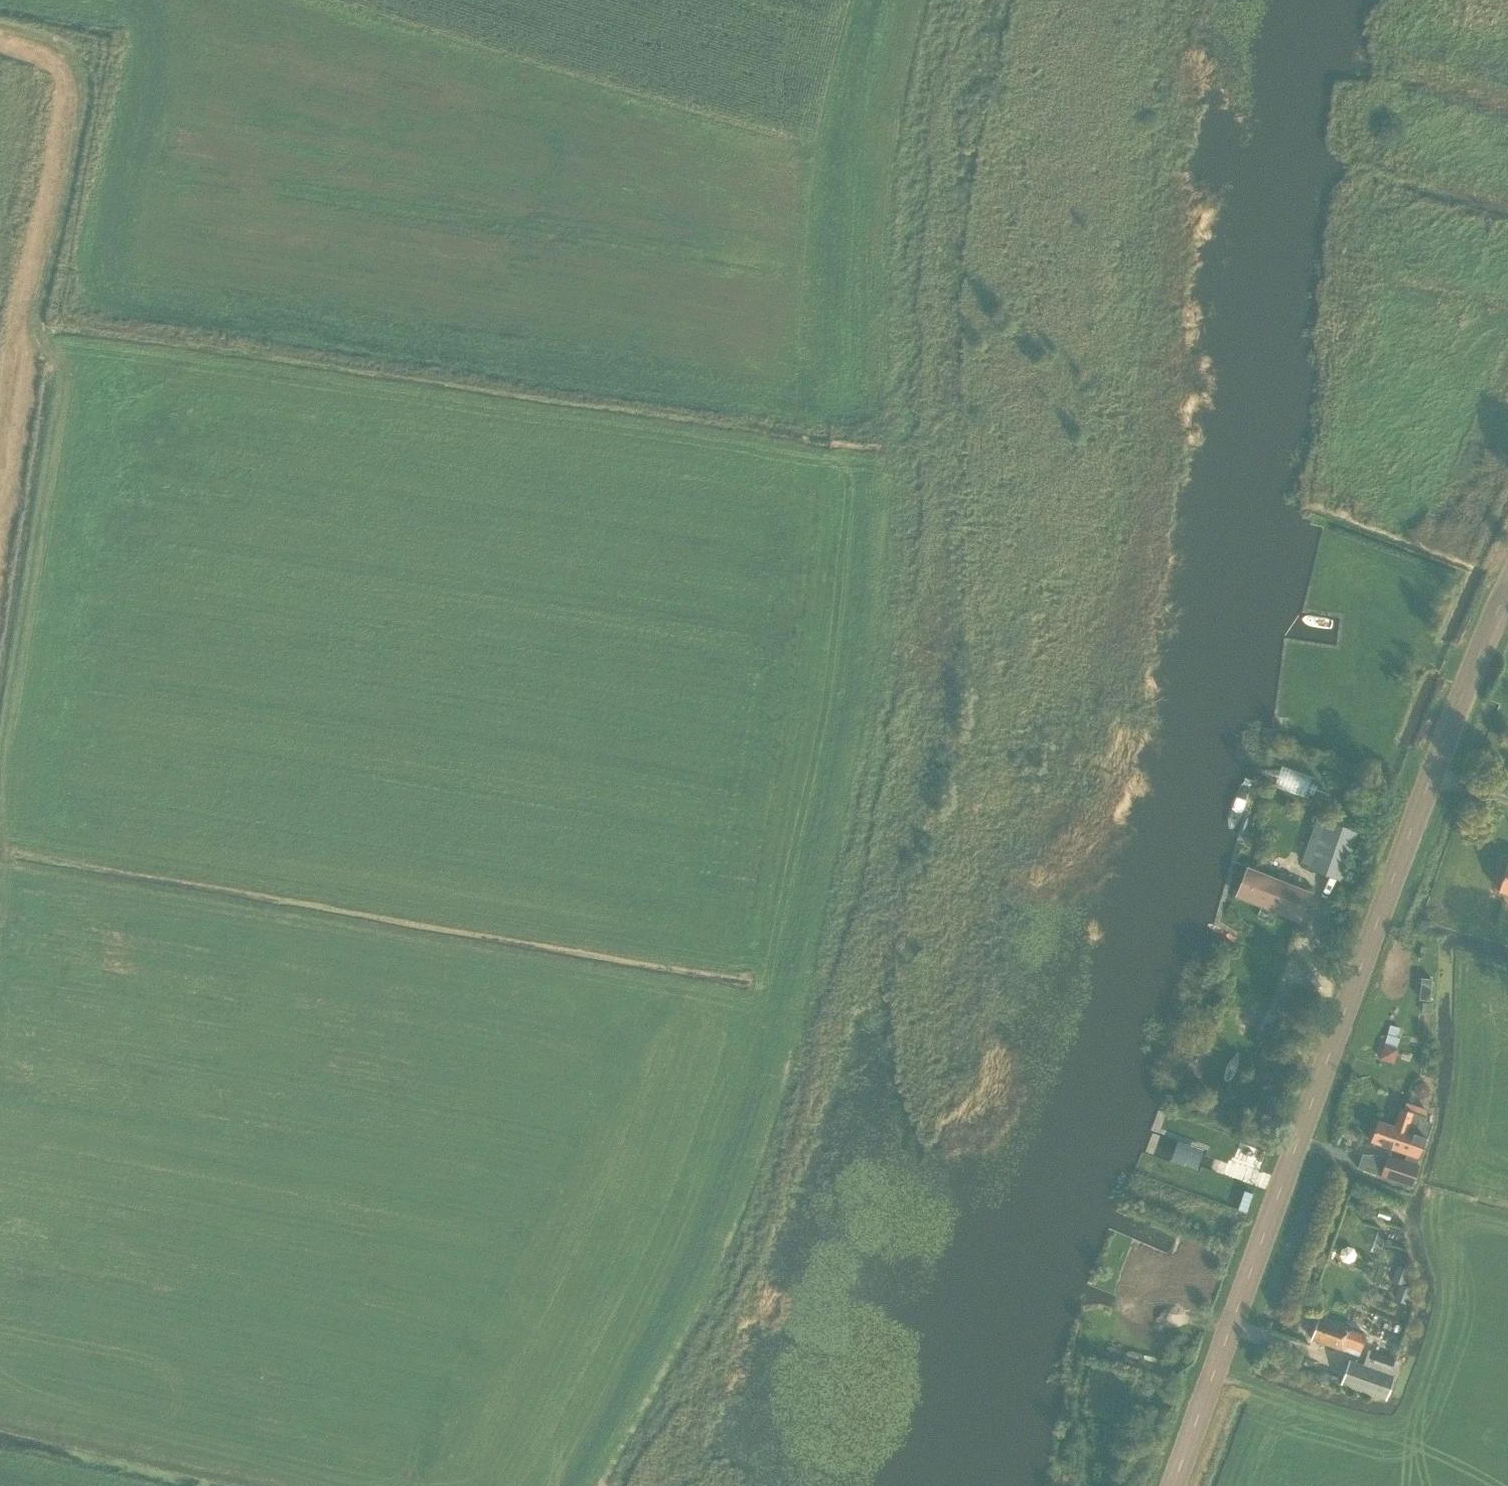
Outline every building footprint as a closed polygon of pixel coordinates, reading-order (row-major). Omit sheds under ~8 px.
[(1317,820),(1303,862),(1340,875),(1359,818),(1330,808),(1326,823),(1317,820)] [(1506,862),(1498,891),(1507,894),(1507,863),(1506,862)] [(1237,895),(1298,920),(1309,893),(1248,868),(1237,895)] [(1432,977),(1422,976),(1420,998),(1431,999),(1432,977)] [(1400,1107),(1394,1126),(1378,1121),(1371,1141),(1408,1154),(1406,1160),(1388,1153),(1380,1175),(1412,1187),(1420,1164),(1418,1163),(1419,1158),(1418,1158),(1430,1123),(1424,1121),(1428,1108),(1407,1101),(1404,1108),(1400,1107)] [(1390,1281),(1399,1284),(1404,1286),(1410,1269),(1396,1264),(1390,1281)] [(1404,1286),(1399,1284),(1394,1299),(1407,1304),(1412,1289),(1404,1286)] [(1366,1336),(1349,1330),(1318,1319),(1310,1339),(1359,1356),(1366,1336)] [(1395,1375),(1350,1359),(1342,1384),(1387,1399),(1395,1375)]
